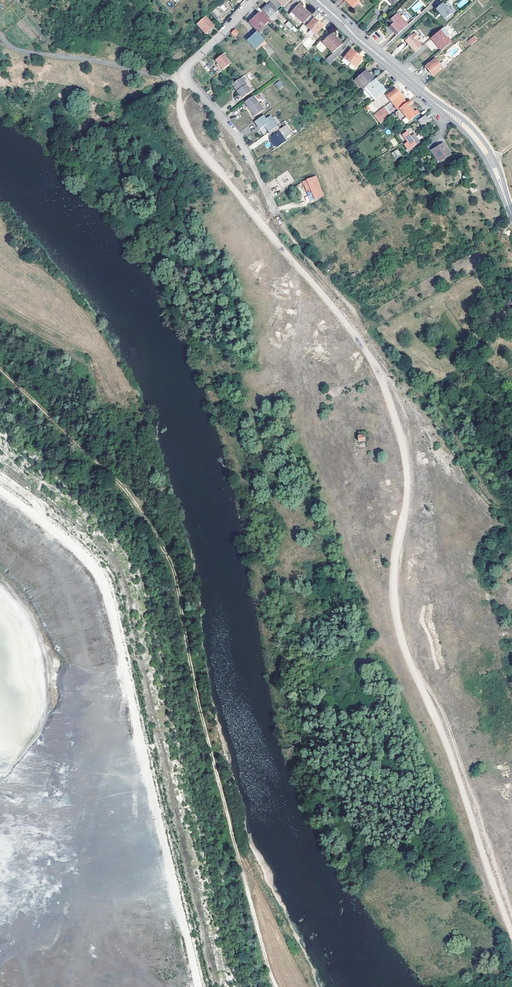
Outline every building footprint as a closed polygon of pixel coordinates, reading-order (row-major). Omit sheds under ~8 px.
[(283,8),(290,0),(275,0),(283,8)] [(441,1),(433,8),(442,18),(450,12),(441,1)] [(222,3),(211,13),(218,21),(226,15),(223,12),(227,9),(222,3)] [(267,6),(275,14),(278,11),(270,3),(267,6)] [(298,5),(291,13),(295,16),(304,24),(311,16),(298,5)] [(267,6),(262,11),(269,19),(275,14),(267,6)] [(272,22),(269,19),(262,11),(259,14),(267,22),(271,26),(274,24),(272,22)] [(267,22),(259,14),(249,23),(257,32),(267,22)] [(269,19),(272,22),(277,16),(275,14),(269,19)] [(204,16),(196,24),(205,34),(210,29),(213,26),(204,16)] [(396,37),(407,26),(398,16),(391,22),(393,25),(389,29),(396,37)] [(307,27),(316,35),(323,26),(314,19),(307,27)] [(289,21),(285,24),(294,33),(297,30),(289,21)] [(441,27),(432,35),(439,43),(437,44),(441,49),(450,40),(444,33),(446,32),(441,27)] [(410,44),(415,50),(422,44),(417,37),(419,35),(415,30),(413,33),(412,32),(405,38),(408,42),(409,41),(411,43),(410,44)] [(260,44),(262,46),(263,47),(266,44),(256,32),(247,42),(254,50),(260,44)] [(342,45),(336,38),(334,40),(331,35),(323,42),(333,53),(340,47),(342,45)] [(432,35),(430,36),(437,44),(439,43),(432,35)] [(469,40),(472,43),(478,38),(475,35),(469,40)] [(426,43),(431,51),(436,48),(431,40),(426,43)] [(321,41),(315,46),(321,53),(327,47),(321,41)] [(343,51),(340,47),(333,53),(325,60),(329,63),(343,51)] [(351,50),(344,58),(356,68),(362,61),(358,57),(358,56),(351,50)] [(215,61),(223,70),(231,64),(223,54),(215,61)] [(430,68),(434,73),(435,72),(436,71),(441,67),(443,65),(440,62),(436,57),(427,65),(430,68)] [(356,68),(344,58),(342,61),(353,71),(356,68)] [(365,89),(366,88),(375,80),(371,76),(370,76),(366,71),(356,80),(364,90),(365,89)] [(235,88),(238,91),(246,85),(247,84),(242,77),(231,84),(234,88),(235,88)] [(354,81),(363,91),(364,90),(356,80),(354,81)] [(386,92),(380,87),(381,86),(375,80),(366,88),(377,99),(377,100),(386,92)] [(251,92),(246,85),(238,91),(237,91),(242,98),(251,92)] [(365,89),(375,100),(377,99),(366,88),(365,89)] [(393,102),(399,110),(401,109),(408,102),(404,97),(403,98),(401,95),(402,95),(397,88),(388,96),(393,102)] [(245,102),(251,110),(253,112),(252,112),(255,116),(263,110),(253,96),(245,102)] [(408,102),(401,109),(410,121),(420,113),(418,110),(416,111),(414,110),(411,106),(414,103),(412,100),(408,102)] [(392,115),(399,110),(393,102),(386,107),(392,115)] [(392,115),(386,107),(376,115),(382,123),(384,121),(392,115)] [(430,118),(426,114),(419,120),(422,124),(430,118)] [(264,116),(256,122),(261,129),(266,126),(270,132),(279,126),(271,116),(267,119),(264,116)] [(287,124),(281,128),(280,129),(285,137),(293,132),(287,124)] [(287,140),(285,137),(280,129),(281,128),(279,126),(270,132),(269,132),(272,136),(274,135),(275,137),(272,140),(272,141),(273,143),(275,143),(276,142),(279,146),(287,140)] [(421,142),(416,134),(412,136),(409,131),(405,134),(414,148),(421,142)] [(451,155),(443,143),(432,150),(439,162),(451,155)] [(391,152),(395,159),(402,156),(398,149),(391,152)] [(288,170),(275,178),(282,189),(295,182),(288,170)] [(324,197),(316,178),(307,181),(315,200),(324,197)]
